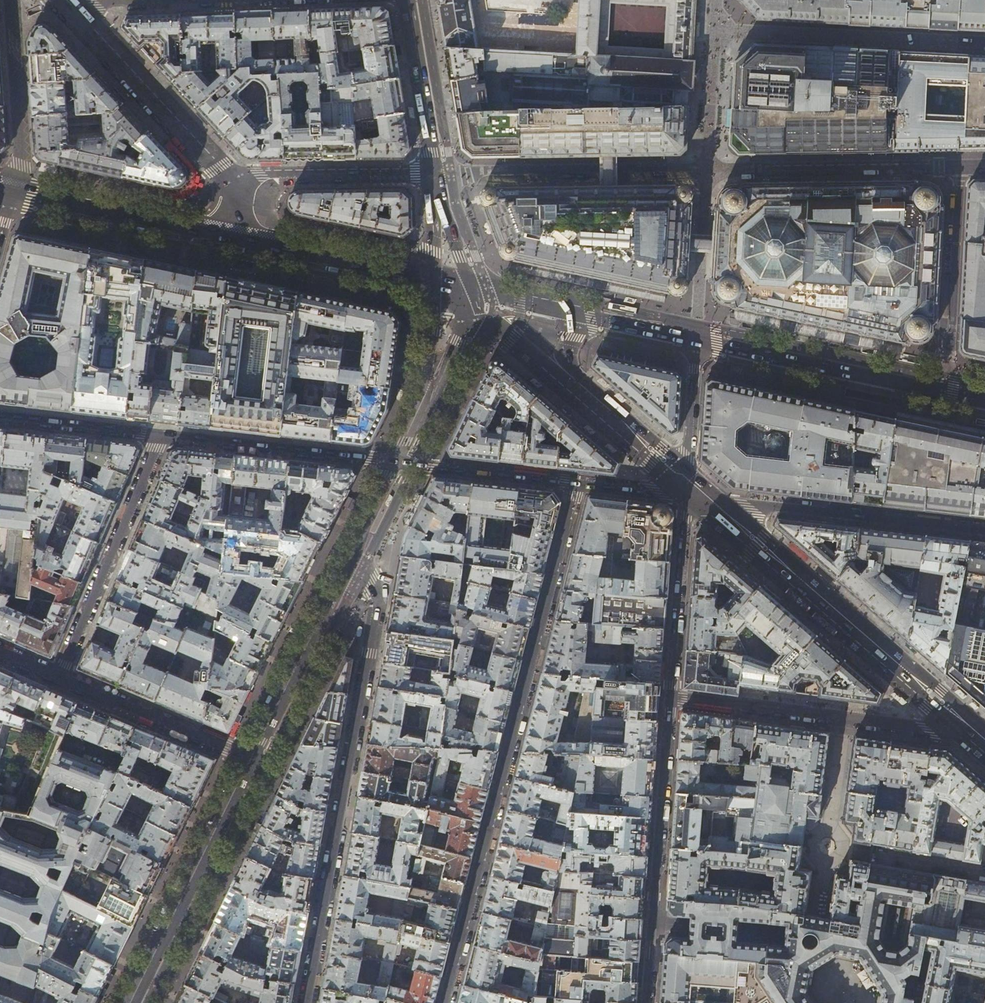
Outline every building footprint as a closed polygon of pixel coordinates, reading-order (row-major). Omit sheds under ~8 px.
[(437,0),(438,6),(445,48),(483,50),(485,71),(586,76),(587,56),(597,57),(601,0),(573,0),(571,48),(483,43),(476,0),(437,0)] [(674,61),(691,62),(693,29),(693,28),(695,0),(677,0),(674,61)] [(790,0),(738,0),(740,0),(757,19),(757,21),(773,21),(789,22),(790,0)] [(817,0),(790,0),(789,22),(799,23),(816,24),(817,0)] [(840,0),(817,0),(816,24),(830,24),(848,25),(849,9),(844,9),(839,9),(840,0)] [(872,0),(844,0),(844,9),(849,9),(848,25),(856,26),(871,26),(872,0)] [(930,0),(872,0),(871,26),(900,28),(928,29),(930,0)] [(928,29),(943,30),(958,30),(959,0),(930,0),(928,29)] [(978,0),(959,0),(958,30),(972,31),(984,32),(984,0),(978,0)] [(365,9),(309,10),(310,28),(314,55),(321,54),(336,52),(348,51),(361,50),(362,49),(376,48),(385,47),(389,46),(394,46),(391,29),(389,13),(383,8),(365,9)] [(290,11),(272,12),(274,76),(279,76),(318,73),(317,65),(309,65),(308,54),(310,53),(310,55),(312,56),(315,56),(314,55),(310,28),(309,10),(290,11)] [(272,12),(235,13),(236,70),(239,70),(250,69),(251,77),(274,76),(272,12)] [(220,13),(208,14),(209,45),(216,44),(217,71),(227,70),(230,70),(236,70),(235,13),(220,13)] [(194,14),(181,15),(181,42),(182,62),(182,73),(200,72),(201,72),(200,45),(209,45),(208,14),(194,14)] [(122,28),(123,29),(137,44),(141,48),(142,48),(141,47),(144,45),(145,44),(160,43),(162,45),(163,60),(162,59),(161,60),(157,64),(157,63),(156,64),(173,82),(182,73),(182,62),(178,62),(177,43),(181,42),(181,15),(149,17),(126,19),(122,28)] [(45,23),(45,24),(44,24),(42,24),(39,25),(38,24),(36,25),(37,26),(35,29),(34,31),(32,31),(32,32),(31,32),(31,34),(28,41),(27,43),(27,46),(28,46),(28,53),(28,55),(29,56),(30,56),(65,54),(72,47),(71,47),(72,46),(70,45),(64,39),(65,39),(63,37),(61,35),(61,36),(55,30),(56,29),(54,28),(53,27),(52,28),(50,26),(48,25),(47,25),(47,23),(45,23)] [(137,44),(123,29),(120,31),(134,47),(137,44)] [(895,138),(899,66),(900,51),(883,50),(858,49),(858,50),(850,50),(833,49),(833,48),(831,48),(831,49),(820,48),(820,47),(819,47),(818,47),(818,48),(805,47),(786,46),(760,44),(755,44),(735,63),(734,69),(733,94),(732,119),(731,137),(730,145),(739,154),(758,154),(785,154),(812,153),(840,153),(867,152),(892,152),(892,138),(895,138)] [(397,61),(394,46),(389,46),(385,47),(376,48),(362,49),(361,50),(348,51),(349,62),(364,60),(366,70),(340,74),(336,52),(321,54),(322,64),(317,65),(318,73),(319,85),(328,83),(330,89),(352,87),(400,79),(397,61)] [(72,47),(65,54),(68,57),(70,82),(88,81),(96,73),(84,60),(72,47)] [(483,50),(445,48),(448,64),(451,82),(485,76),(485,71),(483,50)] [(975,55),(949,54),(928,53),(900,51),(899,66),(895,138),(892,138),(892,152),(918,152),(941,151),(970,151),(984,151),(984,55),(975,55)] [(65,54),(30,56),(31,71),(32,84),(69,82),(70,82),(68,57),(65,54)] [(619,89),(619,108),(689,106),(689,98),(690,90),(693,90),(695,62),(691,62),(674,61),(597,57),(587,56),(586,76),(586,82),(586,88),(598,88),(619,89)] [(231,78),(230,70),(227,70),(227,84),(198,110),(210,123),(216,130),(223,137),(224,138),(247,116),(252,112),(239,97),(240,97),(240,96),(240,95),(240,94),(253,81),(256,82),(257,82),(260,83),(262,85),(264,87),(265,89),(267,92),(267,94),(268,96),(268,98),(268,97),(280,96),(279,76),(274,76),(251,77),(250,69),(239,70),(231,78)] [(227,70),(217,71),(221,75),(211,84),(200,72),(182,73),(173,82),(186,97),(198,110),(227,84),(227,70)] [(493,111),(619,108),(619,89),(598,88),(586,88),(586,82),(586,76),(485,71),(485,76),(488,103),(488,107),(488,111),(493,111)] [(88,81),(70,82),(69,82),(70,97),(70,98),(76,98),(76,105),(71,106),(71,110),(71,116),(114,112),(124,104),(109,87),(96,73),(88,81)] [(318,73),(279,76),(280,96),(284,144),(284,161),(291,161),(313,160),(324,160),(320,104),(331,103),(330,89),(327,90),(319,90),(319,87),(319,85),(318,73)] [(485,76),(451,82),(453,94),(455,110),(456,114),(488,111),(488,107),(488,103),(485,76)] [(402,94),(400,79),(352,87),(354,122),(405,114),(402,94)] [(70,97),(69,82),(32,84),(31,84),(32,101),(33,118),(71,116),(71,110),(66,110),(65,92),(67,92),(68,98),(70,97)] [(354,122),(352,87),(330,89),(331,103),(320,104),(324,160),(341,160),(356,160),(354,122)] [(284,144),(280,96),(268,97),(270,122),(267,125),(265,125),(264,125),(262,125),(261,125),(260,126),(259,127),(258,128),(247,116),(224,138),(231,145),(237,152),(238,151),(240,154),(242,157),(244,159),(245,160),(247,160),(249,161),(251,161),(258,160),(258,161),(266,161),(284,161),(284,144)] [(37,158),(39,160),(40,160),(56,164),(59,165),(105,174),(124,178),(129,151),(150,132),(137,117),(124,104),(114,112),(71,116),(33,118),(34,136),(36,156),(37,158)] [(493,111),(488,111),(456,114),(458,127),(462,150),(472,158),(506,158),(540,157),(603,156),(665,156),(681,155),(686,150),(688,119),(689,106),(619,108),(493,111)] [(410,143),(410,141),(408,132),(405,114),(354,122),(356,160),(381,159),(403,159),(407,154),(411,149),(410,143)] [(223,137),(216,130),(214,132),(221,140),(223,137)] [(150,132),(129,151),(124,178),(145,183),(167,187),(173,189),(173,188),(176,188),(178,188),(181,186),(184,184),(185,182),(186,179),(186,176),(186,173),(185,171),(183,169),(184,168),(166,149),(150,132)] [(58,171),(59,165),(56,164),(41,161),(40,167),(58,171)] [(186,193),(191,189),(193,182),(193,178),(190,170),(187,166),(184,168),(183,169),(185,171),(186,173),(186,176),(186,179),(185,182),(184,184),(181,186),(178,188),(176,188),(173,188),(173,189),(167,187),(166,194),(174,196),(179,196),(186,193)] [(965,242),(964,242),(960,329),(958,350),(963,356),(984,361),(984,236),(984,219),(984,180),(975,180),(973,180),(968,186),(966,209),(965,226),(966,226),(965,242)] [(769,183),(731,184),(727,185),(723,187),(720,191),(717,197),(716,208),(715,217),(713,245),(712,271),(711,283),(712,283),(712,291),(713,295),(715,299),(718,302),(721,304),(726,305),(750,311),(861,335),(894,342),(909,345),(910,342),(914,343),(918,343),(923,342),(926,340),(929,337),(931,332),(932,328),(932,324),(936,325),(937,309),(942,217),(942,210),(943,200),(940,190),(937,186),(932,183),(929,182),(925,181),(878,182),(876,182),(769,183)] [(496,190),(495,189),(493,189),(489,188),(487,189),(485,190),(483,192),(482,193),(481,196),(481,199),(482,202),(484,205),(485,205),(485,207),(483,207),(484,210),(488,220),(489,222),(491,226),(493,232),(493,235),(494,234),(498,245),(497,245),(498,247),(500,247),(501,247),(501,250),(502,254),(502,255),(504,257),(508,259),(510,259),(513,259),(514,258),(515,259),(514,261),(525,263),(565,271),(669,293),(669,292),(670,291),(671,292),(673,294),(676,295),(678,295),(681,294),(683,293),(686,290),(687,287),(687,285),(686,282),(686,281),(685,280),(686,279),(687,279),(688,269),(692,212),(692,202),(691,202),(690,201),(691,199),(692,197),(692,194),(692,191),(690,188),(687,186),(684,185),(682,185),(679,186),(677,188),(676,187),(676,185),(634,186),(497,188),(497,189),(496,190)] [(368,189),(336,190),(334,202),(333,207),(329,222),(346,225),(360,228),(364,212),(363,212),(363,211),(362,209),(361,209),(359,209),(360,204),(362,204),(363,204),(364,204),(365,203),(366,203),(368,189)] [(365,206),(368,206),(366,213),(364,212),(360,228),(382,233),(404,238),(413,229),(413,213),(413,198),(404,189),(386,189),(368,189),(366,203),(365,206)] [(329,201),(334,202),(336,190),(314,190),(299,190),(299,192),(295,192),(293,194),(292,195),(290,196),(289,199),(288,202),(289,206),(290,208),(291,210),(293,212),(295,213),(296,213),(297,213),(297,215),(313,218),(329,222),(333,207),(326,205),(327,202),(329,201)] [(0,285),(0,404),(50,409),(72,412),(82,326),(91,248),(55,240),(20,233),(13,237),(1,281),(0,285)] [(120,254),(91,248),(82,326),(95,328),(124,332),(136,333),(145,259),(120,254)] [(173,265),(145,259),(136,333),(135,342),(162,345),(162,344),(175,346),(188,347),(191,325),(187,324),(186,324),(185,322),(184,322),(183,322),(179,325),(179,326),(180,327),(178,340),(156,335),(162,306),(192,311),(197,270),(173,265)] [(197,270),(192,311),(191,325),(188,347),(187,364),(217,367),(227,277),(212,273),(197,270)] [(240,280),(227,277),(217,367),(210,428),(246,432),(281,436),(286,393),(286,390),(288,377),(288,374),(298,292),(285,289),(285,288),(257,282),(240,279),(240,280)] [(348,302),(323,297),(298,291),(298,292),(288,374),(288,377),(286,390),(286,393),(281,436),(306,439),(331,442),(334,411),(336,397),(338,381),(339,366),(341,350),(343,339),(348,302)] [(368,306),(348,302),(343,339),(358,341),(358,338),(354,337),(354,332),(359,332),(361,333),(365,334),(364,341),(397,346),(399,333),(400,322),(393,311),(385,310),(372,307),(368,306)] [(527,327),(528,329),(540,336),(542,335),(544,329),(544,328),(543,327),(529,324),(527,325),(526,326),(527,327)] [(95,328),(82,326),(72,412),(84,413),(109,416),(127,418),(135,342),(136,333),(124,332),(123,338),(122,339),(120,341),(116,373),(110,374),(98,373),(93,370),(97,338),(94,335),(95,328)] [(364,341),(358,341),(343,339),(341,350),(362,353),(360,369),(339,366),(338,381),(367,385),(373,386),(391,388),(394,367),(397,346),(364,341)] [(169,388),(175,346),(162,344),(162,345),(135,342),(127,418),(139,420),(149,421),(152,386),(169,388)] [(187,364),(188,347),(175,346),(169,388),(152,386),(149,421),(160,422),(168,423),(179,424),(187,364)] [(648,415),(671,435),(678,432),(679,413),(681,387),(681,378),(677,372),(661,368),(623,360),(597,355),(592,366),(614,386),(648,415)] [(480,384),(471,401),(494,412),(500,400),(503,402),(506,399),(512,404),(509,408),(512,410),(515,407),(516,408),(517,411),(517,412),(517,414),(515,419),(528,421),(530,407),(541,394),(522,378),(509,367),(509,368),(507,368),(506,365),(506,364),(503,361),(501,360),(497,360),(493,361),(490,364),(489,368),(489,369),(489,372),(488,372),(486,372),(480,384)] [(210,428),(217,367),(187,364),(179,424),(196,426),(210,428)] [(829,499),(852,502),(868,504),(883,506),(896,418),(876,414),(855,409),(831,404),(781,394),(732,383),(712,379),(706,383),(704,406),(703,424),(701,446),(700,461),(701,462),(714,473),(732,488),(742,489),(775,493),(829,499)] [(367,390),(367,385),(338,381),(336,397),(356,400),(355,410),(352,409),(352,413),(334,411),(331,442),(349,444),(364,446),(365,446),(367,446),(368,445),(370,444),(372,441),(379,427),(388,411),(391,388),(373,386),(372,391),(367,390)] [(553,405),(541,394),(530,407),(528,421),(528,425),(533,426),(531,439),(526,439),(523,464),(549,467),(557,468),(560,434),(571,421),(559,410),(553,405)] [(494,412),(471,401),(459,426),(447,450),(450,457),(475,460),(498,462),(502,425),(499,424),(499,428),(497,428),(497,429),(496,432),(497,434),(487,433),(487,432),(486,430),(495,412),(494,412)] [(528,425),(528,421),(515,419),(504,418),(502,425),(498,462),(505,462),(523,464),(526,439),(528,425)] [(896,418),(883,506),(984,517),(984,437),(896,418)] [(615,475),(620,463),(594,441),(571,421),(560,434),(557,468),(585,471),(615,475)] [(7,429),(3,462),(2,466),(30,469),(28,496),(0,493),(0,594),(10,595),(28,598),(30,598),(31,586),(34,562),(39,517),(44,471),(49,434),(27,431),(7,429)] [(68,436),(49,434),(44,471),(55,475),(56,474),(56,472),(70,474),(69,481),(82,487),(83,476),(85,458),(87,438),(68,436)] [(101,440),(87,438),(85,458),(104,466),(108,457),(112,449),(113,441),(101,440)] [(125,442),(113,441),(112,449),(108,457),(115,459),(111,468),(128,476),(134,463),(139,450),(136,444),(125,442)] [(188,464),(190,450),(183,449),(178,449),(171,452),(165,466),(160,479),(186,491),(188,484),(185,483),(187,475),(192,475),(193,465),(188,464)] [(205,452),(190,450),(188,464),(193,465),(192,475),(198,476),(196,491),(202,492),(201,497),(211,501),(216,453),(205,452)] [(216,453),(211,501),(211,502),(206,513),(202,525),(195,541),(207,546),(219,551),(224,554),(228,516),(222,515),(225,483),(232,484),(235,455),(229,454),(216,453)] [(264,459),(235,455),(232,484),(228,516),(243,518),(246,486),(273,489),(287,490),(290,461),(264,459)] [(307,463),(290,461),(287,490),(282,528),(289,529),(294,491),(312,493),(314,497),(300,524),(299,530),(323,543),(340,508),(356,475),(352,469),(331,466),(307,463)] [(111,468),(104,466),(101,473),(96,471),(93,480),(83,476),(82,487),(117,502),(123,489),(128,476),(111,468)] [(55,475),(44,471),(39,517),(60,526),(65,515),(59,512),(65,499),(84,507),(74,531),(100,543),(107,525),(117,502),(82,487),(69,481),(55,475)] [(423,487),(429,490),(431,486),(434,478),(428,478),(423,487)] [(434,478),(431,486),(429,490),(425,496),(453,510),(457,510),(458,510),(470,512),(473,483),(453,480),(434,478)] [(201,497),(186,491),(160,479),(155,491),(149,503),(174,513),(188,519),(202,525),(206,513),(211,502),(211,501),(201,497)] [(497,485),(473,483),(470,512),(469,518),(466,544),(463,563),(509,569),(511,549),(502,548),(506,519),(515,520),(519,488),(497,485)] [(527,489),(519,488),(515,520),(514,525),(520,524),(554,531),(559,511),(561,502),(555,492),(548,491),(527,489)] [(269,521),(243,518),(228,516),(224,554),(222,572),(304,581),(306,576),(323,543),(299,530),(289,529),(282,528),(287,490),(273,489),(271,501),(267,501),(266,509),(270,510),(269,521)] [(453,510),(425,496),(418,511),(410,526),(449,543),(466,544),(469,518),(458,517),(457,516),(458,510),(457,510),(453,510)] [(623,553),(628,501),(607,498),(588,496),(580,526),(569,570),(564,590),(596,592),(610,593),(611,588),(614,588),(613,594),(667,598),(668,581),(669,562),(637,559),(635,579),(610,577),(613,552),(623,553)] [(623,553),(622,557),(637,559),(669,562),(671,536),(672,520),(673,517),(673,511),(668,505),(663,504),(661,504),(660,504),(641,502),(628,501),(623,553)] [(171,519),(174,513),(149,503),(145,512),(142,519),(195,541),(202,525),(188,519),(187,521),(190,522),(188,526),(185,527),(173,522),(171,519)] [(60,526),(39,517),(34,562),(83,583),(90,565),(100,543),(74,531),(60,526)] [(857,553),(860,528),(813,522),(778,518),(775,525),(809,554),(837,579),(853,561),(851,560),(852,558),(851,556),(850,556),(854,552),(857,553)] [(207,546),(195,541),(142,519),(135,537),(130,549),(159,562),(166,545),(170,544),(191,553),(182,572),(194,577),(196,573),(201,576),(203,574),(204,573),(213,577),(208,595),(215,598),(219,600),(222,572),(224,554),(219,551),(217,555),(214,554),(213,556),(204,553),(207,546)] [(520,524),(514,525),(511,549),(509,569),(543,573),(545,566),(550,547),(554,531),(520,524)] [(449,543),(410,526),(407,534),(405,537),(401,556),(430,559),(432,551),(456,554),(455,562),(463,563),(466,544),(449,543)] [(894,531),(860,528),(857,553),(857,557),(853,561),(837,579),(865,603),(908,641),(914,604),(920,570),(926,535),(894,531)] [(760,585),(750,577),(741,569),(719,550),(702,535),(695,538),(691,597),(716,598),(717,591),(724,591),(727,589),(729,587),(735,593),(724,606),(730,620),(760,585)] [(947,538),(926,535),(920,570),(945,574),(938,610),(914,604),(908,641),(922,653),(944,673),(970,540),(947,538)] [(970,540),(944,673),(956,682),(975,699),(984,708),(984,542),(970,540)] [(186,608),(187,605),(185,604),(186,601),(195,605),(200,592),(205,582),(194,577),(182,572),(174,590),(151,580),(159,562),(130,549),(122,567),(117,579),(186,608)] [(430,559),(401,556),(398,576),(395,593),(430,599),(434,600),(436,592),(431,592),(434,575),(437,576),(437,578),(438,579),(439,580),(441,582),(443,582),(449,581),(452,580),(456,581),(452,603),(458,604),(461,580),(463,563),(455,562),(437,560),(435,568),(433,568),(433,567),(432,567),(432,563),(431,559),(430,559)] [(83,583),(34,562),(31,586),(35,587),(36,585),(58,594),(55,602),(73,606),(77,595),(83,583)] [(543,573),(509,569),(463,563),(461,580),(491,588),(511,593),(537,599),(540,587),(543,573)] [(304,581),(222,572),(219,600),(218,606),(217,614),(274,642),(281,628),(282,625),(304,581)] [(762,582),(753,574),(750,577),(760,585),(762,582)] [(111,592),(108,600),(138,612),(143,601),(160,609),(156,619),(177,622),(178,619),(180,619),(182,617),(189,620),(192,611),(186,608),(117,579),(111,592)] [(487,605),(491,588),(461,580),(458,604),(458,609),(466,612),(467,612),(468,607),(474,608),(473,613),(530,628),(533,613),(537,599),(511,593),(506,610),(502,609),(502,608),(491,605),(491,606),(487,605)] [(760,585),(730,620),(737,635),(747,625),(780,654),(772,664),(748,655),(748,656),(743,656),(739,685),(758,687),(778,690),(780,677),(782,674),(775,673),(775,667),(783,673),(817,635),(788,610),(760,585)] [(595,598),(596,592),(564,590),(560,605),(556,620),(573,622),(578,622),(593,623),(594,611),(591,611),(591,615),(582,614),(584,606),(581,606),(583,600),(587,601),(587,597),(595,598)] [(208,595),(200,592),(195,605),(194,608),(208,614),(200,633),(214,639),(216,629),(217,614),(218,606),(212,603),(215,598),(208,595)] [(613,594),(610,593),(596,592),(595,598),(594,611),(593,623),(596,623),(602,624),(664,628),(665,614),(667,598),(613,594)] [(430,599),(395,593),(391,612),(388,630),(454,639),(458,609),(458,604),(452,603),(440,601),(439,604),(436,603),(434,612),(437,613),(437,614),(452,617),(451,623),(426,619),(430,599)] [(10,595),(0,594),(0,635),(16,642),(27,615),(6,606),(10,595)] [(730,620),(724,606),(723,603),(720,598),(716,598),(691,597),(688,626),(687,650),(716,653),(718,653),(724,654),(725,654),(743,656),(748,656),(748,655),(737,635),(730,620)] [(91,641),(79,668),(94,675),(120,686),(150,618),(138,612),(108,600),(98,624),(93,635),(91,641)] [(61,633),(73,606),(55,602),(46,623),(39,620),(41,615),(34,612),(31,617),(28,616),(31,610),(29,609),(27,615),(16,642),(33,649),(51,657),(61,633)] [(525,644),(530,628),(473,613),(467,612),(466,612),(458,609),(454,639),(454,642),(473,647),(493,652),(522,659),(525,644)] [(274,642),(217,614),(216,629),(238,640),(232,653),(226,650),(224,654),(259,671),(266,657),(274,642)] [(156,619),(150,618),(120,686),(135,692),(156,701),(168,673),(144,663),(154,641),(178,651),(178,649),(188,628),(190,624),(177,622),(156,619)] [(573,622),(556,620),(550,646),(543,673),(570,675),(572,676),(597,678),(605,678),(660,683),(662,655),(664,628),(602,624),(602,629),(596,629),(596,623),(593,623),(578,622),(576,627),(576,628),(574,628),(571,628),(573,622)] [(200,633),(188,628),(178,649),(204,661),(202,665),(211,669),(213,649),(214,639),(200,633)] [(454,639),(388,630),(388,631),(387,631),(386,639),(388,639),(387,646),(385,656),(383,655),(382,660),(383,660),(383,661),(412,667),(434,671),(450,673),(450,669),(454,642),(454,639)] [(830,646),(817,635),(783,673),(782,674),(780,677),(778,690),(799,693),(819,696),(820,688),(845,660),(830,646)] [(469,665),(473,647),(454,642),(450,669),(458,670),(456,676),(458,677),(514,690),(517,675),(522,659),(493,652),(488,670),(469,665)] [(224,654),(213,649),(211,669),(209,687),(250,689),(253,684),(259,671),(224,654)] [(716,653),(687,650),(685,670),(684,687),(685,688),(686,688),(712,692),(738,695),(739,685),(743,656),(725,654),(724,667),(729,667),(727,678),(715,677),(715,671),(708,671),(709,665),(711,666),(715,663),(716,653)] [(334,681),(329,692),(347,693),(350,673),(353,659),(346,657),(334,681)] [(820,688),(819,696),(850,700),(878,704),(883,692),(845,660),(820,688)] [(412,667),(383,661),(380,675),(378,685),(447,696),(449,681),(450,675),(450,673),(434,671),(432,682),(430,685),(409,681),(412,667)] [(209,687),(211,669),(202,665),(195,683),(169,671),(168,673),(156,701),(180,711),(205,722),(209,687)] [(1,709),(16,674),(0,668),(0,708),(1,709)] [(571,681),(569,681),(570,675),(543,673),(533,710),(523,752),(581,755),(581,754),(590,754),(593,715),(596,686),(597,678),(572,676),(571,681)] [(29,680),(16,674),(1,709),(22,717),(27,706),(38,711),(47,688),(29,680)] [(453,682),(449,681),(447,696),(446,706),(458,709),(462,691),(482,696),(477,715),(478,715),(506,722),(510,706),(514,690),(458,677),(457,681),(455,681),(453,682)] [(659,702),(660,683),(605,678),(604,687),(596,686),(593,715),(657,720),(659,702)] [(447,696),(378,685),(375,703),(372,720),(402,725),(406,701),(423,704),(419,728),(428,730),(443,732),(446,706),(447,696)] [(238,714),(250,689),(209,687),(205,722),(213,726),(229,732),(231,729),(235,720),(238,714)] [(59,693),(47,688),(38,711),(33,722),(43,726),(65,736),(79,701),(59,693)] [(347,693),(329,692),(325,700),(316,718),(342,722),(344,711),(347,693)] [(100,744),(100,743),(112,715),(110,714),(105,712),(90,706),(79,701),(65,736),(48,775),(32,815),(0,809),(0,973),(36,987),(37,983),(40,968),(48,933),(53,913),(63,890),(77,859),(149,894),(156,880),(158,876),(164,863),(92,827),(96,817),(100,809),(105,799),(118,773),(79,758),(86,739),(100,744)] [(459,710),(458,709),(446,706),(443,732),(441,741),(447,742),(444,747),(473,749),(480,750),(498,751),(502,738),(506,722),(478,715),(474,732),(454,728),(459,710)] [(3,722),(22,727),(21,731),(29,734),(32,722),(22,717),(1,709),(0,708),(0,733),(3,722)] [(684,713),(683,713),(682,714),(680,737),(678,760),(722,762),(729,763),(732,719),(710,716),(693,714),(684,713)] [(122,719),(112,715),(100,743),(123,753),(136,725),(122,719)] [(656,739),(657,720),(593,715),(590,754),(654,759),(656,739)] [(342,722),(316,718),(311,727),(303,744),(302,745),(337,747),(339,737),(342,722)] [(750,764),(756,722),(743,721),(732,719),(729,763),(737,763),(750,764)] [(236,730),(240,722),(235,720),(231,729),(233,731),(236,730)] [(402,725),(372,720),(370,730),(368,743),(441,747),(441,741),(443,732),(428,730),(426,738),(400,733),(402,725)] [(802,857),(800,856),(804,829),(806,829),(817,820),(817,819),(818,818),(825,766),(830,732),(813,730),(775,725),(756,722),(750,764),(760,765),(755,798),(676,793),(674,821),(670,874),(668,899),(717,902),(724,903),(746,904),(780,910),(781,904),(787,905),(786,911),(805,914),(811,873),(811,869),(809,869),(810,867),(802,857)] [(151,778),(133,770),(140,755),(157,763),(168,739),(150,731),(136,725),(123,753),(127,754),(119,771),(148,785),(151,778)] [(48,775),(65,736),(43,726),(42,730),(45,731),(29,770),(48,775)] [(845,809),(843,822),(843,823),(852,836),(854,836),(852,850),(856,851),(872,854),(874,845),(880,846),(907,850),(912,851),(926,774),(920,772),(914,772),(887,767),(891,741),(870,738),(855,736),(851,765),(845,809)] [(168,739),(157,763),(174,770),(164,789),(157,785),(162,774),(154,771),(151,778),(148,785),(192,807),(204,784),(216,759),(188,747),(168,739)] [(908,743),(891,741),(887,767),(914,772),(915,766),(920,767),(920,772),(926,774),(930,746),(923,745),(908,743)] [(441,747),(368,743),(366,757),(363,771),(402,778),(410,779),(433,783),(435,777),(430,776),(434,756),(439,757),(441,747)] [(302,745),(298,754),(292,765),(307,772),(315,775),(332,779),(335,762),(337,747),(302,745)] [(984,833),(984,832),(984,781),(976,774),(947,748),(930,746),(926,774),(912,851),(919,852),(944,857),(970,861),(979,863),(982,844),(984,833)] [(444,747),(441,747),(439,757),(435,775),(446,778),(450,758),(465,761),(462,775),(458,774),(457,775),(455,775),(454,780),(489,789),(493,771),(498,751),(480,750),(478,756),(472,754),(473,749),(444,747)] [(517,777),(574,790),(581,755),(523,752),(519,766),(517,777)] [(654,759),(590,754),(581,754),(581,755),(574,790),(591,791),(621,794),(652,796),(653,776),(654,759)] [(755,798),(760,765),(750,764),(737,763),(736,780),(744,780),(744,786),(705,783),(706,775),(721,776),(722,762),(678,760),(677,776),(676,793),(755,798)] [(307,772),(292,765),(284,782),(278,795),(300,806),(326,810),(329,795),(332,779),(315,775),(307,772)] [(48,775),(29,770),(17,798),(4,795),(0,808),(0,809),(32,815),(48,775)] [(119,771),(118,773),(105,799),(125,809),(133,792),(155,804),(151,813),(146,810),(143,818),(148,820),(178,835),(185,820),(192,807),(148,785),(119,771)] [(402,778),(363,771),(361,783),(359,796),(428,808),(433,783),(410,779),(408,793),(389,790),(391,781),(401,783),(402,778)] [(454,780),(446,778),(435,775),(435,777),(433,783),(428,808),(480,822),(484,807),(489,789),(454,780)] [(570,811),(574,790),(517,777),(513,793),(508,809),(537,816),(546,819),(548,810),(539,808),(543,796),(563,801),(558,818),(551,816),(551,820),(552,820),(567,824),(570,811)] [(590,801),(591,791),(574,790),(570,811),(650,817),(651,807),(652,796),(621,794),(620,804),(618,806),(592,803),(590,801)] [(300,806),(278,795),(270,810),(262,825),(290,839),(293,828),(294,827),(297,816),(292,815),(293,813),(298,814),(300,806)] [(428,808),(359,796),(356,814),(352,832),(380,837),(381,837),(385,813),(400,816),(398,824),(397,825),(396,829),(397,831),(396,840),(398,840),(420,844),(428,808)] [(125,809),(105,799),(100,809),(105,812),(101,819),(96,817),(92,827),(164,863),(171,849),(178,835),(148,820),(139,836),(117,825),(125,809)] [(326,810),(300,806),(298,814),(297,816),(294,827),(296,827),(301,823),(302,823),(301,830),(293,828),(290,839),(320,844),(323,827),(326,810)] [(480,822),(428,808),(420,844),(430,847),(435,823),(452,827),(446,851),(471,857),(476,840),(480,822)] [(562,849),(567,824),(552,820),(548,835),(553,837),(552,842),(532,837),(537,816),(508,809),(504,824),(500,842),(561,858),(562,849)] [(650,817),(570,811),(567,824),(562,849),(647,855),(649,835),(650,817)] [(258,835),(262,825),(258,823),(253,833),(258,835)] [(262,825),(258,835),(255,841),(247,856),(279,871),(290,839),(262,825)] [(380,837),(352,832),(349,853),(345,875),(411,886),(412,879),(412,878),(407,877),(409,868),(414,869),(417,857),(418,854),(420,844),(398,840),(393,866),(375,863),(380,837)] [(317,862),(320,844),(290,839),(279,871),(282,872),(286,873),(314,878),(317,862)] [(554,891),(558,870),(561,858),(500,842),(496,857),(491,876),(554,891)] [(418,854),(423,855),(422,858),(417,857),(414,869),(414,870),(465,883),(468,871),(471,857),(446,851),(430,847),(420,844),(418,854)] [(647,855),(562,849),(561,858),(558,870),(645,877),(646,867),(647,855)] [(848,864),(836,873),(836,874),(833,896),(830,919),(860,923),(870,863),(872,854),(856,851),(852,850),(850,862),(850,864),(848,864)] [(279,871),(247,856),(239,873),(232,886),(267,904),(308,911),(311,894),(314,878),(286,873),(282,896),(270,892),(271,889),(263,886),(265,881),(279,888),(282,872),(279,871)] [(77,859),(63,890),(134,925),(141,910),(149,894),(77,859)] [(805,993),(807,981),(809,970),(811,970),(816,965),(831,957),(837,954),(848,955),(860,957),(872,976),(883,993),(881,1002),(912,1002),(915,988),(908,986),(906,996),(907,997),(902,996),(906,981),(903,977),(911,972),(918,974),(922,955),(923,948),(926,935),(919,934),(910,932),(911,927),(915,902),(924,903),(925,893),(932,894),(934,877),(933,874),(911,870),(870,863),(860,923),(830,919),(816,916),(805,914),(786,911),(780,910),(746,904),(724,903),(724,909),(719,909),(719,907),(718,905),(717,903),(717,902),(668,899),(667,909),(672,915),(691,916),(690,927),(689,939),(671,937),(665,942),(664,952),(753,961),(751,975),(764,997),(768,1002),(811,1002),(805,993)] [(414,870),(412,878),(412,879),(422,882),(421,888),(411,886),(408,896),(458,909),(462,894),(465,883),(414,870)] [(644,897),(645,887),(645,877),(558,870),(554,891),(548,923),(588,925),(589,914),(591,893),(644,897)] [(950,877),(933,874),(934,877),(932,894),(931,899),(927,904),(924,903),(915,902),(911,927),(920,929),(919,934),(926,935),(956,940),(959,923),(964,897),(967,880),(950,877)] [(401,929),(408,896),(411,886),(345,875),(341,896),(337,918),(401,929)] [(548,923),(554,891),(491,876),(487,893),(482,911),(512,919),(518,898),(544,904),(543,906),(542,909),(543,909),(542,912),(539,911),(539,913),(535,912),(532,924),(535,924),(547,927),(548,923)] [(972,881),(967,880),(964,897),(984,901),(984,883),(972,881)] [(267,904),(232,886),(223,906),(215,922),(241,935),(242,935),(250,912),(279,922),(271,944),(301,950),(305,928),(308,911),(267,904)] [(134,925),(63,890),(53,913),(48,933),(59,938),(72,913),(73,912),(98,925),(99,926),(86,951),(114,965),(124,945),(134,925)] [(643,908),(644,897),(591,893),(589,914),(599,915),(600,904),(603,902),(605,904),(610,904),(611,906),(613,906),(613,913),(609,913),(609,915),(612,916),(642,918),(643,908)] [(401,929),(450,942),(454,925),(458,909),(408,896),(401,929)] [(507,939),(512,919),(482,911),(478,927),(474,944),(541,961),(542,953),(547,927),(535,924),(530,945),(507,939)] [(599,915),(589,914),(588,925),(587,935),(641,940),(642,928),(642,918),(612,916),(612,925),(608,928),(601,928),(599,924),(599,915)] [(970,914),(966,917),(964,924),(959,923),(956,940),(984,945),(984,917),(970,914)] [(401,929),(337,918),(334,935),(331,952),(362,957),(365,936),(387,939),(383,961),(394,963),(396,954),(401,929)] [(241,935),(215,922),(207,937),(200,952),(229,966),(245,974),(250,961),(231,956),(241,935)] [(587,935),(588,925),(548,923),(547,927),(542,953),(639,960),(640,949),(641,940),(587,935)] [(446,958),(450,942),(401,929),(396,954),(398,954),(400,953),(402,942),(418,946),(414,961),(410,960),(408,961),(406,966),(408,966),(441,975),(446,958)] [(59,938),(48,933),(40,968),(98,996),(106,982),(114,965),(86,951),(84,950),(75,968),(52,956),(61,939),(59,938)] [(248,938),(251,940),(255,942),(263,943),(264,940),(250,935),(248,938)] [(956,940),(926,935),(923,948),(932,950),(931,957),(922,955),(918,974),(916,981),(951,988),(955,968),(984,973),(984,945),(956,940)] [(255,942),(251,940),(248,949),(269,956),(267,967),(250,961),(245,974),(295,983),(298,967),(301,950),(271,944),(263,943),(255,942)] [(532,1002),(534,995),(541,961),(474,944),(469,965),(464,985),(532,1002)] [(229,966),(200,952),(193,965),(184,983),(213,996),(221,1001),(226,1002),(228,997),(217,991),(222,981),(229,966)] [(362,957),(331,952),(328,969),(325,988),(380,998),(386,999),(386,997),(389,985),(394,963),(383,961),(382,961),(378,985),(357,982),(359,969),(361,970),(363,957),(362,957)] [(664,952),(663,966),(661,987),(660,1002),(677,1002),(683,1002),(684,983),(730,987),(730,1002),(755,1002),(764,997),(751,975),(753,961),(664,952)] [(639,960),(542,953),(541,961),(534,995),(583,999),(584,977),(638,981),(638,973),(639,960)] [(245,974),(229,966),(222,981),(224,982),(229,981),(229,980),(258,989),(257,992),(260,993),(261,990),(262,991),(260,1002),(292,1002),(292,1001),(295,983),(245,974)] [(441,975),(408,966),(406,972),(415,975),(410,991),(389,985),(386,997),(411,1002),(434,1002),(438,989),(441,975)] [(37,983),(47,988),(57,994),(56,995),(57,996),(59,997),(60,997),(61,995),(62,996),(58,1002),(95,1002),(98,996),(40,968),(37,983)] [(584,977),(583,999),(582,1002),(589,1002),(590,990),(594,987),(604,987),(607,991),(606,1002),(636,1002),(638,981),(584,977)] [(915,988),(912,1002),(948,1002),(951,988),(916,981),(915,988)] [(36,987),(33,1002),(42,1002),(47,988),(37,983),(36,987)] [(184,983),(178,997),(174,1002),(209,1002),(213,996),(184,983)] [(532,1002),(464,985),(459,1002),(532,1002)] [(380,998),(325,988),(322,1002),(379,1002),(380,998)]
